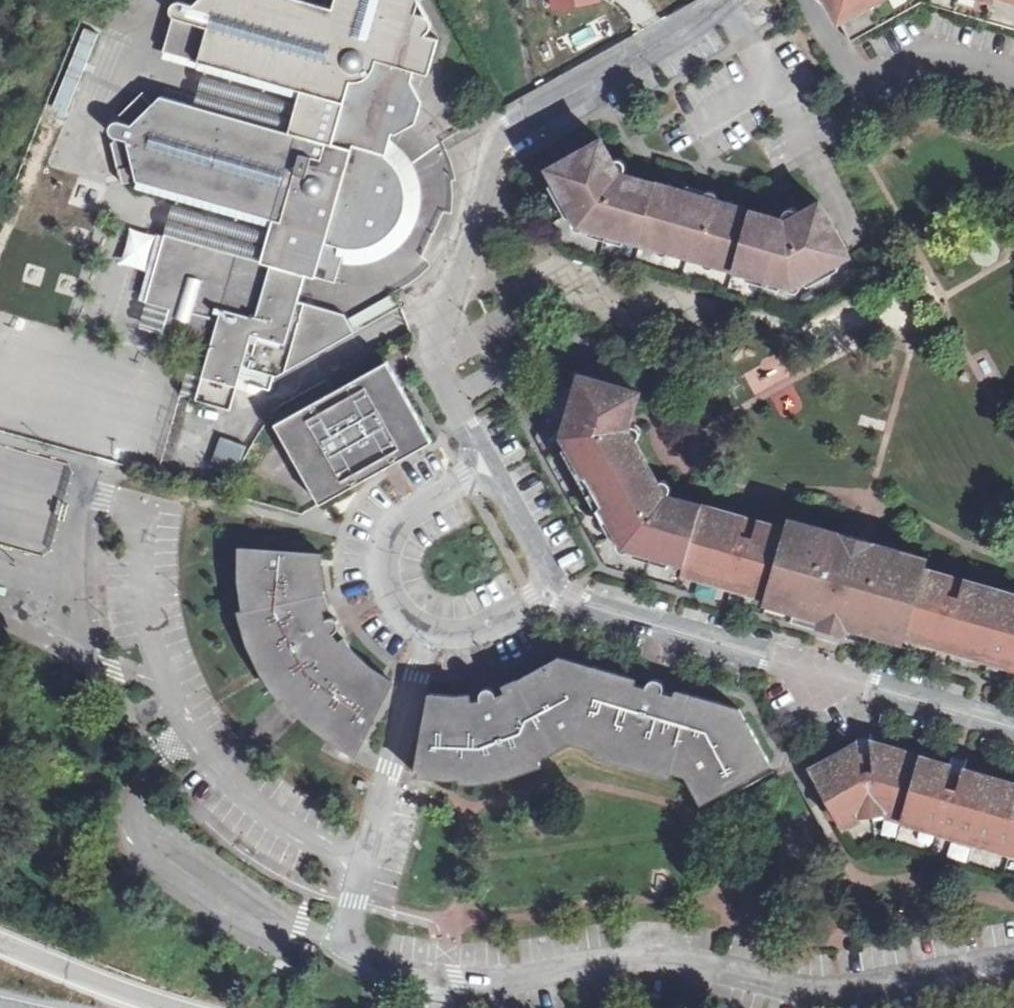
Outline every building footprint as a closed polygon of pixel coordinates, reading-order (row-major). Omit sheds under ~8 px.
[(324,4),(308,0),(197,0),(191,5),(179,2),(175,17),(172,16),(163,50),(300,88),(297,99),(288,131),(195,105),(161,95),(152,104),(140,93),(121,114),(121,120),(116,120),(111,123),(110,129),(112,133),(117,136),(115,141),(113,141),(119,170),(134,166),(137,179),(273,218),(270,230),(261,260),(166,233),(147,301),(170,308),(161,342),(208,355),(203,373),(196,398),(231,407),(242,365),(277,374),(354,332),(344,313),(298,300),(305,272),(329,278),(334,260),(338,247),(351,248),(357,247),(366,245),(375,240),(383,236),(393,226),(400,214),(404,197),(404,181),(398,170),(393,161),(385,154),(390,139),(392,132),(396,134),(416,123),(423,101),(412,81),(415,70),(429,73),(439,37),(413,31),(421,0),(326,0),(324,4)] [(1000,26),(1008,0),(826,0),(850,41),(923,3),(1000,26)] [(1000,26),(1013,30),(1013,0),(1008,0),(1000,26)] [(288,131),(297,99),(205,74),(195,105),(288,131)] [(848,253),(818,199),(798,211),(795,207),(788,207),(784,210),(782,216),(716,198),(714,193),(710,191),(705,191),(700,193),(684,188),(631,173),(629,177),(621,171),(623,165),(621,159),(616,157),(611,158),(600,138),(548,167),(554,180),(557,181),(564,193),(562,195),(577,223),(607,231),(608,228),(623,233),(623,235),(655,245),(657,242),(670,245),(670,248),(700,257),(702,254),(714,259),(716,262),(747,270),(750,268),(764,272),(764,274),(793,283),(818,269),(817,266),(835,255),(838,258),(848,253)] [(338,247),(334,260),(351,263),(370,261),(390,252),(407,237),(417,219),(421,200),(420,183),(414,164),(405,149),(390,139),(385,154),(393,161),(398,170),(404,181),(404,197),(400,214),(393,226),(383,236),(375,240),(366,245),(357,247),(351,248),(338,247)] [(686,182),(684,188),(700,193),(701,187),(686,182)] [(261,260),(270,230),(175,202),(166,233),(261,260)] [(430,439),(386,360),(277,422),(320,501),(339,491),(390,462),(430,439)] [(196,398),(203,373),(187,370),(181,395),(196,398)] [(671,555),(686,559),(702,503),(667,493),(669,489),(669,483),(665,480),(659,481),(635,438),(639,434),(639,429),(635,424),(630,422),(637,388),(579,372),(563,431),(577,456),(580,454),(589,469),(585,471),(601,501),(605,498),(613,514),(610,517),(626,543),(656,551),(657,548),(671,552),(671,555)] [(238,475),(248,447),(220,439),(211,468),(238,475)] [(48,552),(67,467),(18,456),(19,451),(0,447),(0,541),(48,552)] [(736,579),(772,590),(787,532),(783,526),(702,503),(686,559),(685,565),(722,575),(724,568),(738,572),(736,579)] [(790,517),(788,527),(813,535),(816,525),(790,517)] [(772,590),(807,600),(809,589),(815,591),(817,583),(830,586),(845,533),(816,525),(813,535),(788,527),(787,532),(772,590)] [(870,540),(845,533),(830,586),(817,583),(815,591),(809,589),(807,600),(870,618),(872,608),(867,606),(869,597),(856,594),(870,540)] [(870,618),(905,628),(922,566),(895,558),(898,548),(870,540),(856,594),(869,597),(867,606),(872,608),(870,618)] [(327,734),(355,751),(392,680),(370,666),(352,649),(344,638),(338,642),(333,633),(337,630),(339,625),(339,622),(338,619),(335,617),(331,616),(324,618),(321,607),(328,605),(324,592),(321,570),(321,565),(322,553),(241,547),(241,577),(245,610),(241,610),(249,640),(262,668),(271,683),(281,697),(284,693),(305,716),(327,734)] [(924,555),(898,548),(895,558),(922,566),(924,555)] [(953,641),(989,651),(1006,595),(1007,590),(922,566),(905,628),(942,638),(944,630),(955,633),(953,641)] [(724,568),(722,575),(736,579),(738,572),(724,568)] [(1006,595),(989,651),(1011,657),(1013,649),(1013,597),(1006,595)] [(944,630),(942,638),(953,641),(955,633),(944,630)] [(562,654),(546,662),(588,674),(590,663),(562,654)] [(564,746),(571,741),(597,748),(595,755),(669,775),(671,769),(687,775),(703,803),(773,764),(750,720),(709,710),(712,698),(675,687),(673,695),(668,711),(657,708),(661,692),(663,682),(661,678),(659,677),(656,676),(651,677),(648,682),(647,687),(641,702),(631,699),(635,684),(637,677),(590,663),(588,674),(546,662),(505,681),(506,690),(509,706),(500,708),(497,692),(496,684),(494,680),(490,679),(488,680),(485,681),(483,685),(484,695),(487,711),(477,712),(474,697),(472,689),(453,690),(431,686),(414,770),(463,775),(463,779),(496,774),(516,767),(533,760),(550,753),(564,746)] [(647,687),(635,684),(631,699),(641,702),(647,687)] [(506,690),(497,692),(500,708),(509,706),(506,690)] [(673,695),(661,692),(657,708),(668,711),(673,695)] [(484,695),(474,697),(477,712),(487,711),(484,695)] [(741,706),(712,698),(709,710),(750,720),(741,706)] [(974,837),(976,832),(1013,842),(1013,779),(991,774),(990,778),(961,770),(946,766),(869,744),(858,747),(815,771),(845,823),(862,813),(885,812),(974,837)] [(949,756),(946,766),(961,770),(964,761),(949,756)] [(315,943),(304,940),(299,961),(309,963),(315,943)]
